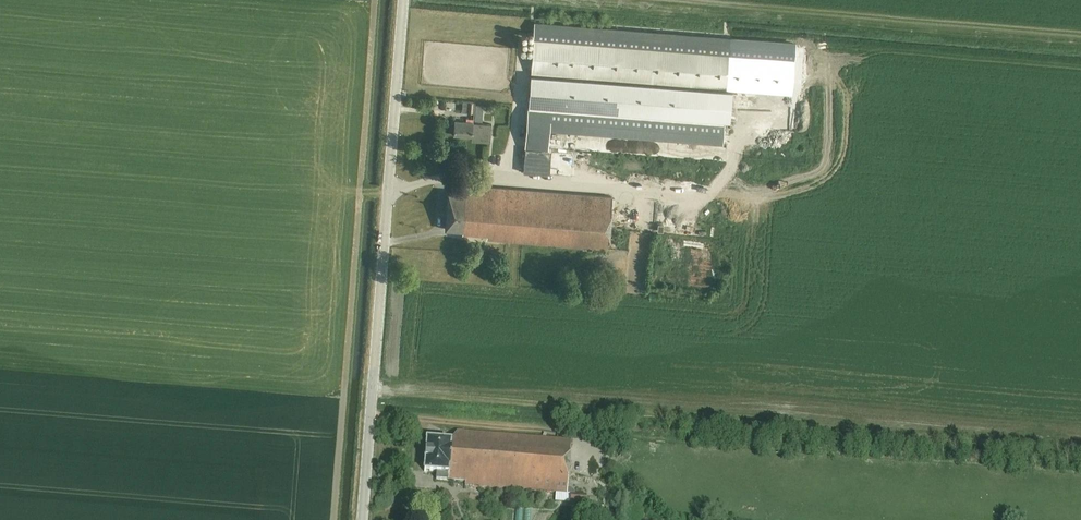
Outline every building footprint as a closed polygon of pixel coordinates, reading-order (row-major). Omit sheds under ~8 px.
[(534,38),(730,54),(731,37),(535,21),(534,38)] [(796,42),(731,37),(730,54),(727,90),(791,95),(796,42)] [(727,90),(730,54),(534,38),(531,74),(727,90)] [(735,122),(735,121),(737,91),(727,90),(531,75),(529,106),(735,122)] [(524,162),(524,171),(572,174),(573,153),(549,151),(549,146),(727,160),(730,122),(529,106),(526,145),(524,162)] [(454,120),(453,134),(472,136),(473,122),(454,120)] [(472,136),(472,140),(490,142),(491,123),(473,122),(472,136)] [(608,249),(609,242),(613,196),(476,184),(475,189),(467,192),(448,190),(445,228),(462,229),(462,233),(486,235),(486,239),(582,247),(608,249)] [(567,488),(572,439),(457,429),(451,441),(450,448),(455,448),(454,456),(457,460),(456,463),(478,465),(482,468),(485,471),(484,487),(555,493),(567,494),(567,488)] [(620,438),(609,432),(603,444),(614,450),(620,438)] [(450,448),(451,441),(427,439),(424,472),(438,473),(438,479),(466,482),(465,485),(484,487),(485,471),(482,468),(478,465),(456,463),(457,460),(454,456),(455,448),(450,448)] [(567,494),(555,493),(555,501),(570,503),(571,494),(567,494)] [(570,504),(586,505),(587,495),(575,494),(571,494),(570,503),(570,504)] [(588,509),(587,519),(594,519),(595,510),(588,509)]
